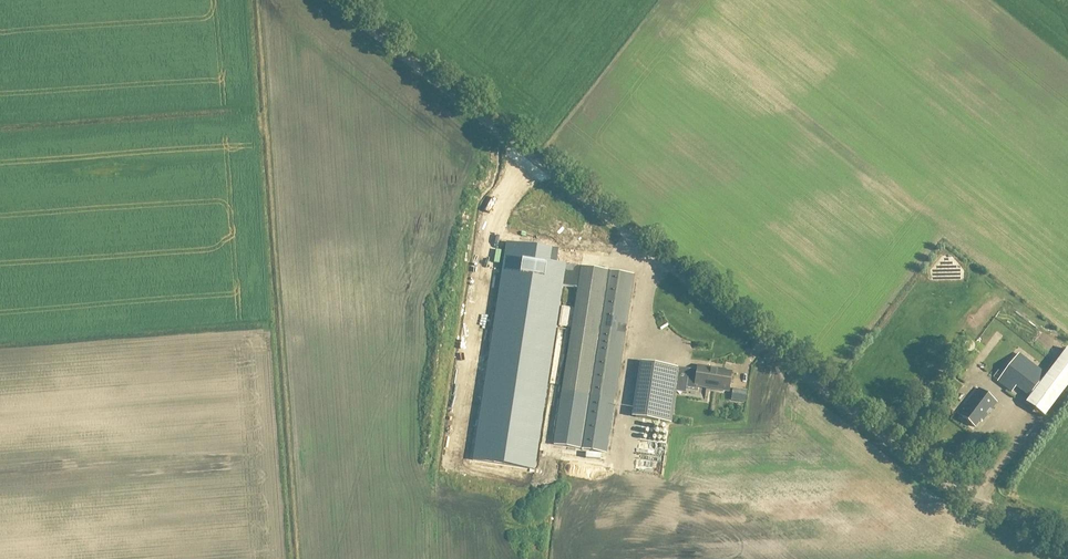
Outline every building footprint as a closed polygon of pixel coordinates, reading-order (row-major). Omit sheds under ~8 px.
[(538,473),(570,266),(554,264),(555,253),(510,246),(476,463),(538,473)] [(614,401),(633,276),(581,268),(562,393),(614,401)] [(1019,355),(1007,370),(998,383),(1004,387),(1011,393),(1016,388),(1029,398),(1045,376),(1032,366),(1019,355)] [(669,424),(677,369),(643,363),(635,419),(669,424)] [(731,374),(724,373),(723,372),(723,371),(698,367),(697,372),(688,370),(686,389),(696,391),(697,387),(705,389),(728,392),(731,374)] [(746,392),(733,390),(732,401),(745,403),(746,392)] [(982,422),(997,403),(979,390),(963,410),(965,412),(961,417),(975,428),(981,421),(982,422)] [(569,427),(583,427),(583,414),(569,414),(569,427)] [(609,426),(609,417),(588,418),(589,427),(609,426)]
